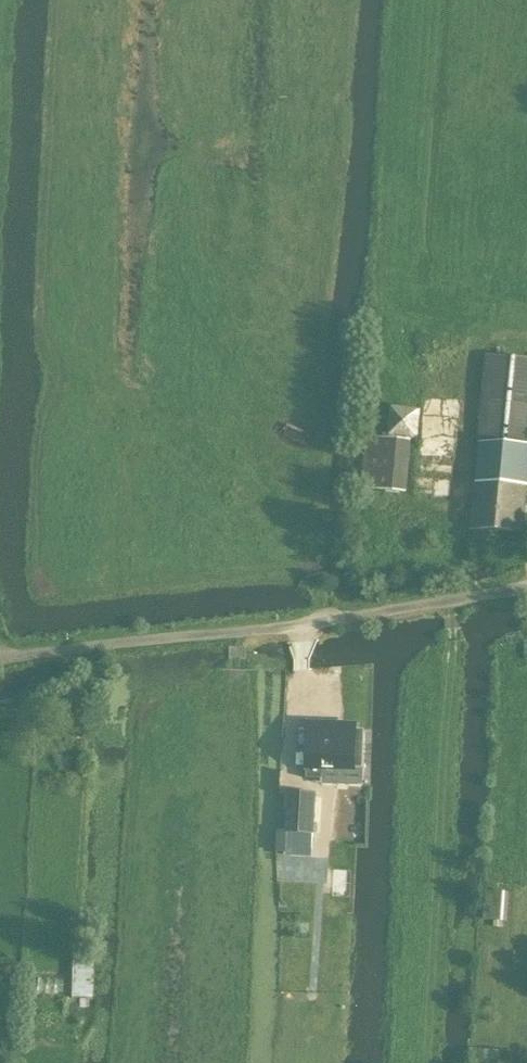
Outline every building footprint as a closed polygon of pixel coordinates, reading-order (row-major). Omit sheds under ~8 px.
[(526,484),(526,361),(486,355),(478,443),(480,444),(473,530),(523,534),(526,484)] [(422,409),(391,406),(388,437),(419,440),(422,409)] [(364,489),(407,494),(413,441),(369,437),(364,489)] [(307,767),(307,778),(322,779),(322,768),(354,769),(363,769),(364,730),(355,730),(356,725),(335,724),(309,724),(307,767)] [(286,832),(313,833),(315,794),(288,793),(286,832)] [(508,922),(510,893),(488,891),(486,920),(508,922)]
